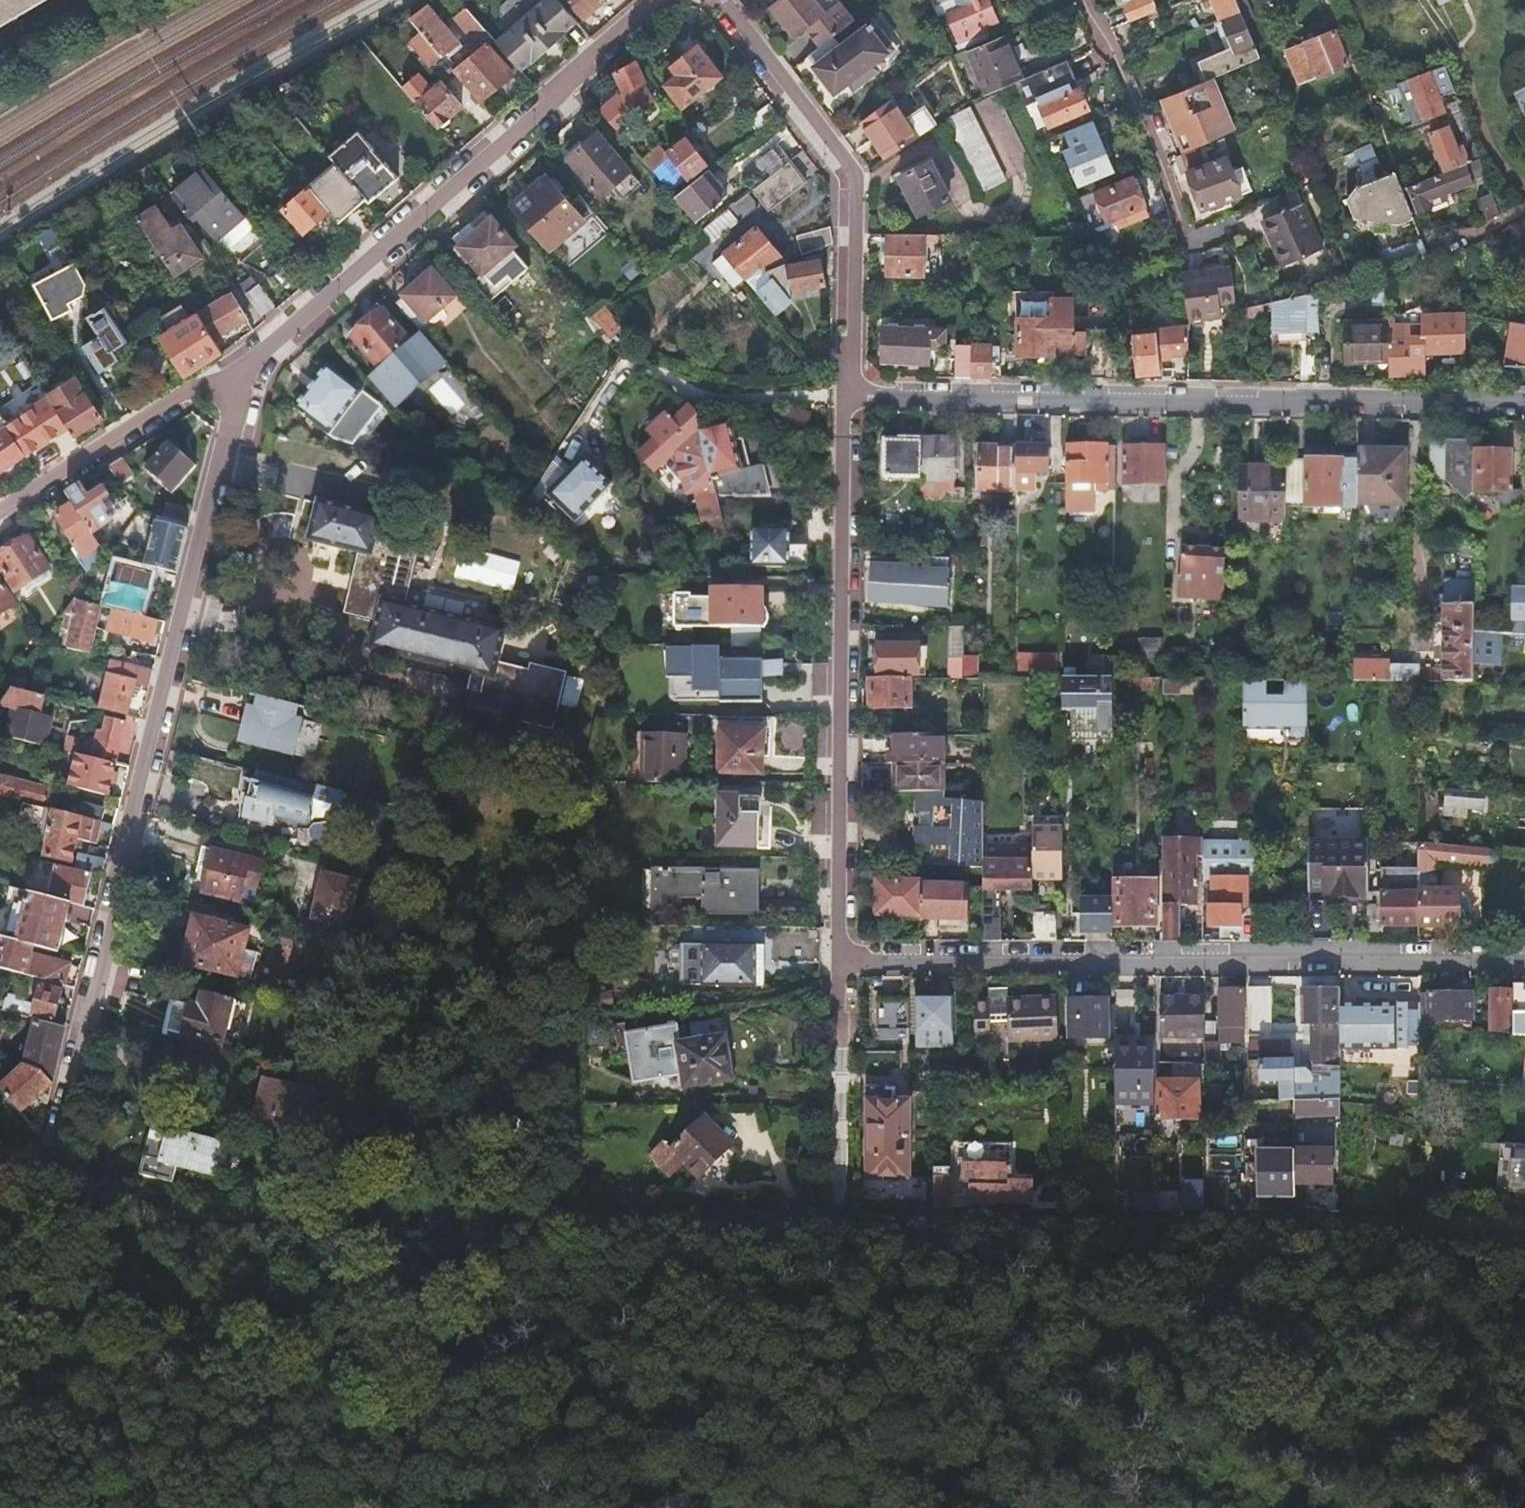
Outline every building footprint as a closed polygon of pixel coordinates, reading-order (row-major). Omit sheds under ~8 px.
[(53,0),(0,0),(0,30),(53,0)] [(519,74),(536,59),(536,48),(548,38),(561,38),(576,25),(555,0),(544,0),(528,14),(532,19),(519,30),(515,25),(493,44),(519,74)] [(578,18),(597,2),(599,5),(605,0),(563,0),(578,18)] [(771,7),(795,38),(802,33),(805,37),(814,29),(812,25),(826,14),(814,0),(780,0),(777,2),(771,7)] [(948,13),(960,41),(989,30),(987,24),(999,19),(991,0),(968,0),(969,4),(948,13)] [(1124,6),(1130,22),(1156,11),(1151,0),(1139,0),(1124,6)] [(1218,14),(1238,5),(1236,0),(1213,0),(1218,14)] [(472,41),(483,32),(465,10),(454,20),(472,41)] [(412,22),(443,58),(456,47),(425,11),(412,22)] [(1260,58),(1241,13),(1221,22),(1232,48),(1197,62),(1197,84),(1260,58)] [(528,14),(515,25),(519,30),(532,19),(528,14)] [(831,39),(807,57),(814,67),(810,70),(830,94),(846,82),(851,88),(874,71),(869,64),(888,49),(869,24),(838,49),(831,39)] [(1307,43),(1285,52),(1299,85),(1349,66),(1335,30),(1306,41),(1307,43)] [(967,51),(985,94),(1014,82),(1020,80),(1002,37),(967,51)] [(536,59),(561,38),(548,38),(536,48),(536,59)] [(453,72),(478,102),(510,75),(485,45),(453,72)] [(677,78),(664,88),(682,110),(720,79),(697,49),(671,70),(677,78)] [(1037,101),(1048,126),(1087,110),(1078,90),(1072,93),(1070,87),(1076,84),(1066,60),(1020,80),(1014,82),(1024,106),(1037,101)] [(628,115),(651,102),(641,85),(643,83),(634,63),(614,74),(623,95),(618,98),(628,115)] [(1428,70),(1406,79),(1423,121),(1445,113),(1428,70)] [(417,106),(435,128),(439,125),(444,127),(448,124),(448,117),(461,106),(434,75),(421,86),(429,96),(417,106)] [(1196,85),(1161,100),(1177,137),(1183,152),(1207,142),(1204,125),(1198,113),(1207,109),(1196,85)] [(1512,92),(1522,113),(1524,111),(1524,85),(1512,92)] [(890,100),(862,123),(887,159),(934,126),(923,108),(904,121),(890,100)] [(746,120),(756,133),(775,118),(765,105),(746,120)] [(1204,125),(1207,142),(1218,137),(1207,109),(1198,113),(1204,125)] [(971,110),(949,120),(981,194),(1004,184),(971,110)] [(1088,123),(1054,137),(1076,186),(1110,171),(1088,123)] [(627,126),(617,135),(630,150),(640,141),(627,126)] [(1447,126),(1428,134),(1443,171),(1470,161),(1465,147),(1456,150),(1447,126)] [(365,199),(368,202),(397,178),(383,161),(375,168),(364,155),(372,148),(357,130),(328,155),(337,166),(365,199)] [(595,133),(566,158),(599,196),(628,171),(595,133)] [(706,164),(682,136),(663,151),(669,158),(687,179),(706,164)] [(652,137),(633,153),(650,173),(669,158),(663,151),(652,137)] [(759,184),(788,162),(773,143),(745,166),(759,184)] [(196,180),(207,171),(186,146),(175,155),(196,180)] [(1238,151),(1186,173),(1202,210),(1253,188),(1238,151)] [(807,185),(788,162),(759,184),(750,192),(768,215),(807,185)] [(931,164),(900,178),(918,217),(949,203),(931,164)] [(1472,182),(1465,165),(1407,188),(1416,212),(1445,201),(1443,194),(1472,182)] [(329,211),(338,222),(365,199),(337,166),(310,188),(329,211)] [(706,172),(672,199),(694,224),(727,197),(706,172)] [(1379,218),(1408,207),(1394,173),(1359,186),(1355,185),(1345,201),(1352,218),(1369,223),(1371,229),(1382,225),(1379,218)] [(217,239),(244,216),(211,176),(200,184),(208,194),(213,190),(218,196),(197,214),(217,239)] [(544,177),(511,206),(549,249),(582,220),(544,177)] [(1093,191),(1075,198),(1087,226),(1089,230),(1114,219),(1116,224),(1126,219),(1125,215),(1143,207),(1130,178),(1094,193),(1093,191)] [(1295,185),(1267,197),(1274,211),(1261,217),(1282,263),(1324,245),(1295,185)] [(304,232),(329,211),(310,188),(285,209),(304,232)] [(747,194),(727,210),(737,223),(757,207),(747,194)] [(1486,222),(1498,215),(1491,195),(1478,200),(1486,222)] [(135,216),(172,275),(197,259),(183,237),(173,243),(149,208),(135,216)] [(472,231),(452,248),(465,263),(469,259),(481,273),(513,246),(482,210),(466,224),(472,231)] [(727,210),(700,231),(710,244),(737,223),(727,210)] [(796,241),(802,256),(832,244),(829,228),(796,241)] [(743,279),(745,281),(762,273),(784,264),(762,232),(715,264),(731,287),(743,279)] [(921,278),(922,238),(887,237),(886,277),(921,278)] [(1387,269),(1427,253),(1421,240),(1381,256),(1387,269)] [(745,281),(773,314),(790,298),(789,291),(824,285),(819,260),(784,267),(784,264),(762,273),(745,281)] [(87,283),(74,262),(37,287),(59,320),(74,310),(70,303),(85,294),(87,283)] [(1229,265),(1181,272),(1188,320),(1221,315),(1220,301),(1235,299),(1229,265)] [(395,304),(415,328),(453,295),(430,269),(401,294),(403,297),(395,304)] [(1388,357),(1388,374),(1423,373),(1423,353),(1466,352),(1467,314),(1453,280),(1435,288),(1436,317),(1424,318),(1424,336),(1388,337),(1388,357)] [(246,296),(259,315),(270,307),(257,288),(246,296)] [(1321,319),(1315,291),(1272,302),(1280,329),(1321,319)] [(229,293),(200,313),(217,338),(247,318),(229,293)] [(74,310),(83,305),(85,294),(70,303),(74,310)] [(1012,317),(1050,318),(1051,300),(1013,299),(1012,317)] [(1055,321),(1021,320),(1020,355),(1055,356),(1055,354),(1086,354),(1086,334),(1075,334),(1076,300),(1056,299),(1055,321)] [(222,353),(190,303),(176,312),(183,323),(160,337),(186,377),(222,353)] [(1263,317),(1262,304),(1237,311),(1237,318),(1263,317)] [(357,332),(349,339),(377,369),(407,342),(376,307),(353,328),(357,332)] [(86,338),(99,332),(91,315),(78,320),(86,338)] [(1134,321),(1135,336),(1138,375),(1160,373),(1159,360),(1174,359),(1174,353),(1188,353),(1188,327),(1157,328),(1157,325),(1152,325),(1151,319),(1134,321)] [(1360,357),(1388,357),(1388,337),(1387,319),(1347,319),(1345,360),(1359,360),(1360,357)] [(1513,322),(1506,366),(1524,366),(1524,324),(1513,322)] [(884,328),(884,363),(929,364),(929,342),(945,343),(945,328),(884,328)] [(82,350),(99,376),(116,365),(99,338),(82,350)] [(970,345),(970,349),(969,379),(991,379),(991,345),(970,345)] [(969,379),(970,349),(956,349),(956,378),(969,379)] [(324,366),(293,408),(333,439),(353,443),(377,411),(366,397),(324,366)] [(66,427),(73,437),(100,420),(67,370),(41,387),(49,400),(66,427)] [(444,376),(428,387),(449,416),(465,405),(444,376)] [(7,429),(24,455),(66,427),(49,400),(7,429)] [(700,433),(699,429),(697,419),(686,408),(669,423),(664,417),(646,434),(653,441),(636,456),(653,474),(673,455),(683,497),(694,494),(712,489),(700,433)] [(811,425),(812,410),(788,409),(787,423),(811,425)] [(24,455),(7,429),(0,418),(0,471),(24,455)] [(713,492),(713,495),(782,495),(776,467),(743,474),(732,426),(700,433),(712,489),(713,492)] [(927,440),(927,481),(957,481),(957,440),(927,440)] [(1472,441),(1427,440),(1427,478),(1444,479),(1464,501),(1473,492),(1495,492),(1510,492),(1510,490),(1510,452),(1472,452),(1472,441)] [(145,467),(142,472),(170,494),(194,465),(165,442),(152,458),(149,455),(142,464),(145,467)] [(886,480),(922,481),(923,444),(886,443),(886,480)] [(1064,446),(1064,511),(1091,511),(1091,491),(1107,491),(1115,481),(1115,446),(1064,446)] [(1124,446),(1124,481),(1162,482),(1163,446),(1124,446)] [(980,500),(1015,500),(1015,471),(1015,447),(980,447),(980,500)] [(1015,447),(1015,471),(1048,471),(1049,448),(1015,447)] [(1284,467),(1284,508),(1354,509),(1354,505),(1354,456),(1340,456),(1340,461),(1327,461),(1327,456),(1327,448),(1305,448),(1305,455),(1285,455),(1284,467)] [(1354,456),(1354,505),(1401,506),(1401,452),(1354,452),(1354,456)] [(569,470),(552,455),(540,474),(524,497),(534,507),(544,496),(573,524),(610,487),(581,458),(569,470)] [(117,463),(106,470),(117,488),(129,480),(117,463)] [(1238,519),(1284,519),(1284,508),(1284,467),(1239,468),(1238,519)] [(79,488),(65,497),(71,507),(90,536),(110,522),(105,514),(112,509),(107,501),(108,500),(102,490),(87,500),(79,488)] [(713,492),(712,489),(694,494),(701,529),(707,529),(711,529),(721,529),(717,513),(713,495),(713,492)] [(1521,507),(1521,490),(1510,490),(1510,492),(1495,492),(1495,497),(1505,507),(1521,507)] [(463,672),(460,687),(472,690),(470,700),(457,697),(451,723),(513,738),(517,723),(518,719),(549,726),(561,673),(529,666),(528,672),(494,665),(495,660),(503,629),(405,606),(393,603),(398,583),(406,585),(414,552),(374,543),(375,539),(380,519),(320,505),(311,544),(356,555),(366,557),(357,593),(351,592),(346,613),(376,620),(375,624),(369,649),(450,669),(463,672)] [(104,559),(90,536),(71,507),(54,518),(89,574),(93,571),(99,568),(98,566),(104,559)] [(164,508),(161,523),(187,528),(190,514),(164,508)] [(156,522),(145,569),(175,576),(187,528),(161,523),(156,522)] [(788,531),(752,531),(752,568),(806,568),(806,547),(787,547),(788,531)] [(0,555),(0,569),(15,591),(46,570),(25,539),(0,555)] [(419,549),(375,539),(374,543),(414,552),(406,585),(398,583),(393,603),(405,606),(419,549)] [(1223,602),(1223,551),(1210,550),(1210,543),(1197,543),(1197,549),(1181,548),(1180,580),(1177,579),(1176,600),(1223,602)] [(341,616),(375,624),(376,620),(346,613),(351,592),(357,593),(366,557),(356,555),(341,616)] [(872,570),(872,605),(949,608),(951,560),(927,560),(926,572),(872,570)] [(117,572),(108,608),(142,616),(151,579),(117,572)] [(84,574),(65,589),(74,603),(90,582),(84,574)] [(1388,664),(1352,664),(1352,682),(1367,682),(1417,682),(1473,683),(1473,661),(1473,632),(1474,583),(1442,583),(1441,672),(1418,671),(1418,669),(1387,668),(1388,664)] [(12,607),(0,588),(0,615),(12,607)] [(1513,591),(1513,621),(1524,622),(1524,591),(1513,591)] [(729,649),(758,649),(758,629),(761,629),(762,593),(712,593),(712,601),(691,601),(691,596),(675,596),(674,628),(729,629),(729,649)] [(71,606),(61,620),(67,621),(63,633),(70,634),(65,652),(87,657),(98,613),(71,606)] [(164,626),(114,614),(109,635),(146,644),(152,641),(155,630),(162,632),(164,626)] [(1513,635),(1524,636),(1524,622),(1513,621),(1513,635)] [(949,659),(963,659),(963,628),(949,628),(949,659)] [(1140,663),(1164,663),(1164,639),(1131,639),(1131,648),(1140,648),(1140,663)] [(919,648),(881,647),(880,675),(918,676),(919,648)] [(761,704),(762,662),(719,661),(719,649),(665,648),(665,678),(692,678),(719,678),(719,693),(719,704),(761,704)] [(1114,680),(1114,658),(1093,658),(1093,671),(1088,671),(1088,680),(1114,680)] [(949,659),(948,679),(963,679),(963,659),(949,659)] [(525,667),(495,660),(494,665),(528,672),(529,666),(561,673),(549,726),(518,719),(517,723),(552,731),(566,670),(526,661),(525,667)] [(1488,661),(1473,661),(1473,683),(1488,684),(1488,661)] [(99,712),(125,719),(134,684),(137,670),(111,663),(99,712)] [(152,674),(137,670),(134,684),(149,688),(152,674)] [(1201,670),(1201,681),(1202,681),(1210,681),(1222,681),(1222,670),(1201,670)] [(561,700),(574,702),(579,679),(566,676),(561,700)] [(692,678),(692,693),(719,693),(719,678),(692,678)] [(911,709),(911,679),(872,678),(872,708),(911,709)] [(1113,732),(1114,680),(1088,680),(1067,680),(1067,713),(1075,713),(1075,733),(1113,732)] [(1155,680),(1124,680),(1124,692),(1154,692),(1155,680)] [(1193,689),(1193,681),(1176,681),(1176,689),(1193,689)] [(1242,681),(1222,681),(1210,681),(1210,690),(1242,690),(1242,681)] [(1282,681),(1242,681),(1242,690),(1242,731),(1289,731),(1289,741),(1307,742),(1307,682),(1282,681)] [(472,690),(460,687),(457,697),(470,700),(472,690)] [(11,692),(0,706),(0,708),(12,711),(5,740),(45,750),(52,721),(42,718),(46,700),(44,700),(11,692)] [(305,709),(251,696),(251,698),(258,700),(256,710),(248,708),(240,742),(293,755),(302,722),(296,720),(298,709),(304,711),(305,709)] [(251,698),(248,708),(256,710),(258,700),(251,698)] [(304,711),(298,709),(296,720),(302,722),(304,711)] [(97,735),(91,761),(113,767),(124,725),(108,721),(103,736),(97,735)] [(647,783),(690,784),(692,733),(648,732),(647,783)] [(720,732),(719,773),(760,774),(760,732),(720,732)] [(953,765),(965,765),(965,737),(894,736),(893,754),(888,754),(888,764),(890,764),(894,764),(953,765)] [(77,758),(70,790),(121,802),(123,797),(108,794),(114,767),(113,767),(91,761),(77,758)] [(945,793),(953,793),(953,765),(894,764),(894,793),(912,793),(945,793)] [(317,786),(262,772),(258,784),(314,798),(317,786)] [(56,809),(59,794),(0,780),(0,796),(56,809)] [(258,784),(251,782),(245,804),(253,806),(250,819),(280,827),(282,816),(315,824),(321,800),(314,798),(258,784)] [(342,792),(317,786),(314,798),(321,800),(339,804),(342,792)] [(1486,794),(1448,791),(1447,809),(1485,812),(1486,794)] [(945,804),(945,793),(912,793),(912,812),(918,812),(918,828),(912,828),(912,845),(927,845),(931,841),(939,850),(946,850),(946,866),(983,867),(983,846),(984,805),(945,804)] [(718,797),(717,845),(756,845),(756,848),(768,849),(769,816),(759,816),(760,798),(718,797)] [(77,818),(101,824),(104,810),(80,804),(77,818)] [(115,828),(101,824),(77,818),(27,806),(24,822),(43,827),(47,828),(46,832),(52,834),(52,837),(54,837),(49,860),(72,865),(77,842),(98,847),(101,835),(113,837),(115,828)] [(1033,847),(1033,876),(1059,876),(1060,825),(1034,825),(1033,847)] [(927,845),(926,866),(946,866),(946,850),(939,850),(931,841),(927,845)] [(1161,858),(1161,906),(1177,906),(1197,907),(1196,857),(1202,857),(1202,841),(1161,841),(1161,858)] [(1308,842),(1308,893),(1328,893),(1328,899),(1367,899),(1367,841),(1308,842)] [(1490,851),(1417,845),(1417,872),(1417,885),(1434,885),(1434,862),(1489,867),(1490,851)] [(196,868),(211,871),(216,850),(202,846),(196,868)] [(1033,847),(983,846),(983,867),(983,941),(1002,941),(1000,921),(1000,891),(1033,891),(1033,876),(1033,847)] [(216,850),(211,871),(205,893),(241,902),(245,884),(257,888),(263,863),(216,850)] [(76,872),(91,875),(103,878),(107,862),(80,856),(76,872)] [(70,906),(83,909),(91,875),(76,872),(58,868),(50,901),(70,906)] [(756,872),(650,870),(650,912),(679,909),(679,900),(700,901),(701,915),(756,916),(756,872)] [(1381,928),(1417,928),(1417,891),(1417,885),(1417,872),(1382,872),(1382,894),(1377,894),(1377,909),(1382,909),(1381,928)] [(899,873),(861,873),(860,895),(876,896),(877,881),(899,881),(899,873)] [(319,877),(314,897),(320,898),(314,923),(347,931),(358,886),(319,877)] [(1253,942),(1253,906),(1248,906),(1248,880),(1212,880),(1212,907),(1208,907),(1208,928),(1220,928),(1219,942),(1253,942)] [(876,916),(920,917),(920,885),(920,881),(899,881),(877,881),(876,896),(876,916)] [(1156,882),(1117,881),(1117,927),(1156,927),(1156,882)] [(920,917),(920,920),(966,921),(966,885),(920,885),(920,917)] [(1417,891),(1417,928),(1458,928),(1458,891),(1417,891)] [(36,949),(59,955),(70,906),(50,901),(30,896),(18,945),(36,949)] [(1078,930),(1112,931),(1112,899),(1079,898),(1078,930)] [(250,932),(254,918),(202,904),(199,919),(250,932)] [(1161,906),(1161,918),(1160,942),(1177,942),(1177,918),(1177,906),(1161,906)] [(1377,909),(1367,909),(1367,942),(1381,942),(1381,928),(1382,909),(1377,909)] [(250,932),(199,919),(188,963),(239,976),(250,932)] [(36,949),(18,945),(5,942),(1,958),(0,958),(0,971),(66,987),(71,967),(33,958),(36,949)] [(754,946),(700,946),(700,985),(754,986),(754,946)] [(594,987),(593,1009),(623,1010),(623,988),(594,987)] [(1514,1037),(1524,1038),(1524,993),(1524,987),(1513,987),(1514,1037)] [(32,1021),(55,1026),(63,994),(40,989),(32,1021)] [(1270,989),(1249,989),(1249,1036),(1270,1035),(1270,989)] [(1314,1067),(1341,1067),(1341,1050),(1341,1005),(1341,990),(1305,990),(1305,1024),(1314,1024),(1314,1067)] [(1492,991),(1492,1030),(1510,1030),(1510,991),(1492,991)] [(1226,1045),(1244,1045),(1244,992),(1221,992),(1221,1038),(1226,1038),(1226,1045)] [(177,1000),(169,1030),(224,1044),(235,1001),(204,993),(201,1006),(177,1000)] [(1431,996),(1420,996),(1420,1020),(1431,1021),(1431,996)] [(1431,1021),(1472,1021),(1472,996),(1431,996),(1431,1021)] [(879,1029),(910,1029),(910,997),(879,997),(879,1029)] [(956,997),(919,997),(918,1046),(955,1046),(956,997)] [(1159,1004),(1159,1038),(1204,1039),(1204,998),(1175,998),(1175,1004),(1159,1004)] [(1055,999),(1006,999),(1007,1041),(1056,1040),(1055,999)] [(1107,1002),(1071,1003),(1071,1039),(1107,1039),(1107,1002)] [(1341,1005),(1341,1050),(1396,1050),(1396,1005),(1341,1005)] [(995,1008),(971,1008),(971,1040),(996,1040),(995,1008)] [(684,1074),(686,1088),(733,1080),(723,1021),(689,1026),(692,1042),(679,1044),(684,1074)] [(2,1093),(23,1115),(54,1086),(66,1034),(36,1027),(26,1068),(2,1093)] [(634,1081),(684,1074),(679,1044),(676,1028),(627,1035),(634,1081)] [(1443,1030),(1420,1028),(1420,1078),(1443,1080),(1443,1030)] [(1135,1030),(1115,1030),(1115,1105),(1155,1105),(1154,1040),(1135,1040),(1135,1030)] [(1291,1041),(1249,1042),(1249,1052),(1291,1052),(1291,1041)] [(1281,1097),(1294,1097),(1294,1066),(1294,1055),(1282,1055),(1283,1060),(1276,1060),(1276,1065),(1262,1065),(1262,1083),(1281,1083),(1281,1097)] [(1341,1103),(1341,1077),(1321,1078),(1321,1083),(1312,1083),(1312,1074),(1305,1066),(1294,1066),(1294,1097),(1294,1102),(1341,1103)] [(264,1080),(254,1120),(284,1128),(283,1132),(305,1138),(316,1093),(264,1080)] [(1201,1082),(1161,1082),(1161,1118),(1201,1119),(1201,1082)] [(898,1101),(898,1087),(868,1087),(867,1180),(909,1180),(909,1101),(898,1101)] [(909,1088),(898,1087),(898,1101),(909,1101),(909,1088)] [(1294,1116),(1294,1102),(1294,1097),(1281,1097),(1281,1124),(1294,1124),(1294,1116)] [(1341,1116),(1341,1103),(1294,1102),(1294,1116),(1341,1116)] [(702,1116),(670,1151),(685,1166),(698,1177),(731,1143),(702,1116)] [(34,1127),(42,1135),(44,1126),(38,1122),(34,1127)] [(151,1135),(142,1172),(175,1181),(179,1165),(224,1177),(232,1145),(171,1130),(169,1139),(151,1135)] [(1233,1211),(1244,1211),(1244,1135),(1212,1135),(1213,1173),(1233,1174),(1233,1211)] [(1261,1143),(1261,1154),(1282,1154),(1282,1143),(1261,1143)] [(685,1166),(670,1151),(669,1151),(664,1147),(652,1160),(672,1179),(685,1166)] [(1335,1149),(1298,1149),(1299,1183),(1335,1183),(1335,1149)] [(1262,1198),(1294,1198),(1294,1154),(1282,1154),(1261,1154),(1262,1198)] [(967,1166),(967,1189),(973,1189),(973,1204),(1008,1203),(1008,1188),(1016,1189),(1015,1166),(967,1166)] [(934,1208),(951,1209),(951,1179),(935,1179),(934,1208)] [(1185,1211),(1205,1211),(1205,1181),(1186,1181),(1185,1211)] [(1300,1185),(1299,1204),(1334,1206),(1335,1187),(1300,1185)]
